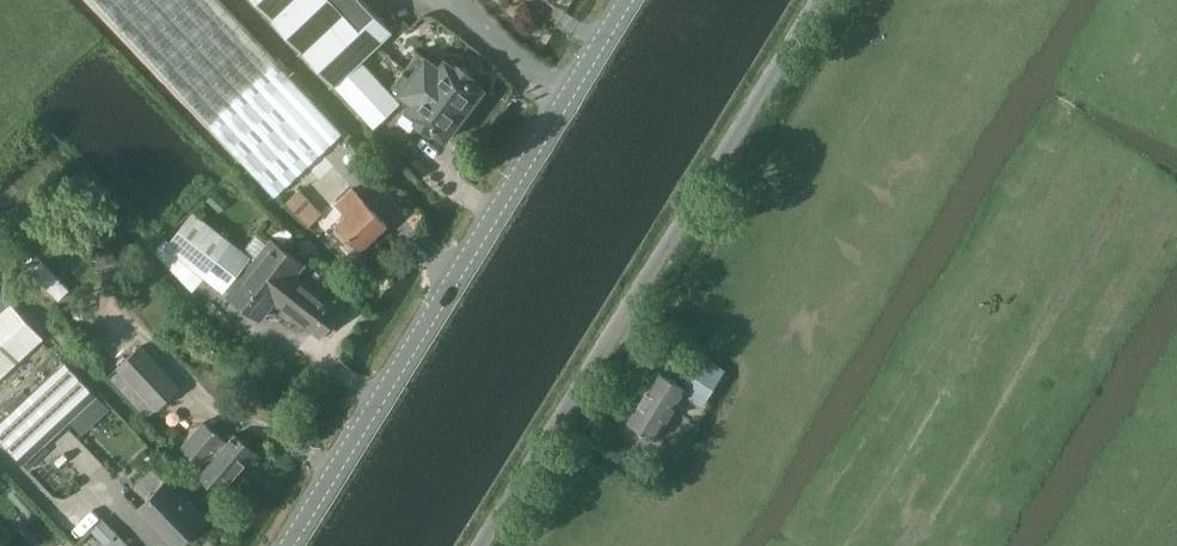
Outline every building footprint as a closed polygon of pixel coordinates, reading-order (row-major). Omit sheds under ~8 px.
[(331,142),(342,132),(220,0),(94,0),(275,195),(331,142)] [(303,51),(334,84),(336,83),(345,94),(374,127),(400,102),(371,69),(361,59),(392,30),(364,0),(254,0),(303,51)] [(418,51),(404,70),(463,115),(469,107),(472,109),(484,94),(480,92),(483,88),(469,77),(472,74),(458,64),(456,67),(445,59),(439,66),(418,51)] [(404,70),(392,85),(413,101),(407,108),(399,120),(411,129),(417,121),(429,131),(432,127),(445,137),(448,133),(452,136),(464,121),(460,118),(463,115),(404,70)] [(361,248),(387,224),(352,185),(335,203),(344,213),(335,222),(361,248)] [(307,263),(271,235),(252,260),(229,242),(206,271),(229,289),(226,294),(261,321),(277,301),(322,335),(341,310),(297,276),(307,263)] [(0,309),(0,379),(44,338),(9,300),(0,309)] [(117,367),(109,374),(150,416),(157,410),(181,387),(141,343),(116,367),(117,367)] [(685,384),(708,397),(725,369),(702,355),(685,384)] [(0,423),(0,439),(24,464),(97,396),(65,361),(0,423)] [(658,371),(628,420),(657,438),(687,389),(658,371)] [(228,442),(203,421),(180,446),(203,468),(199,474),(218,492),(255,451),(235,434),(228,442)] [(166,480),(138,506),(176,545),(204,520),(166,480)]
